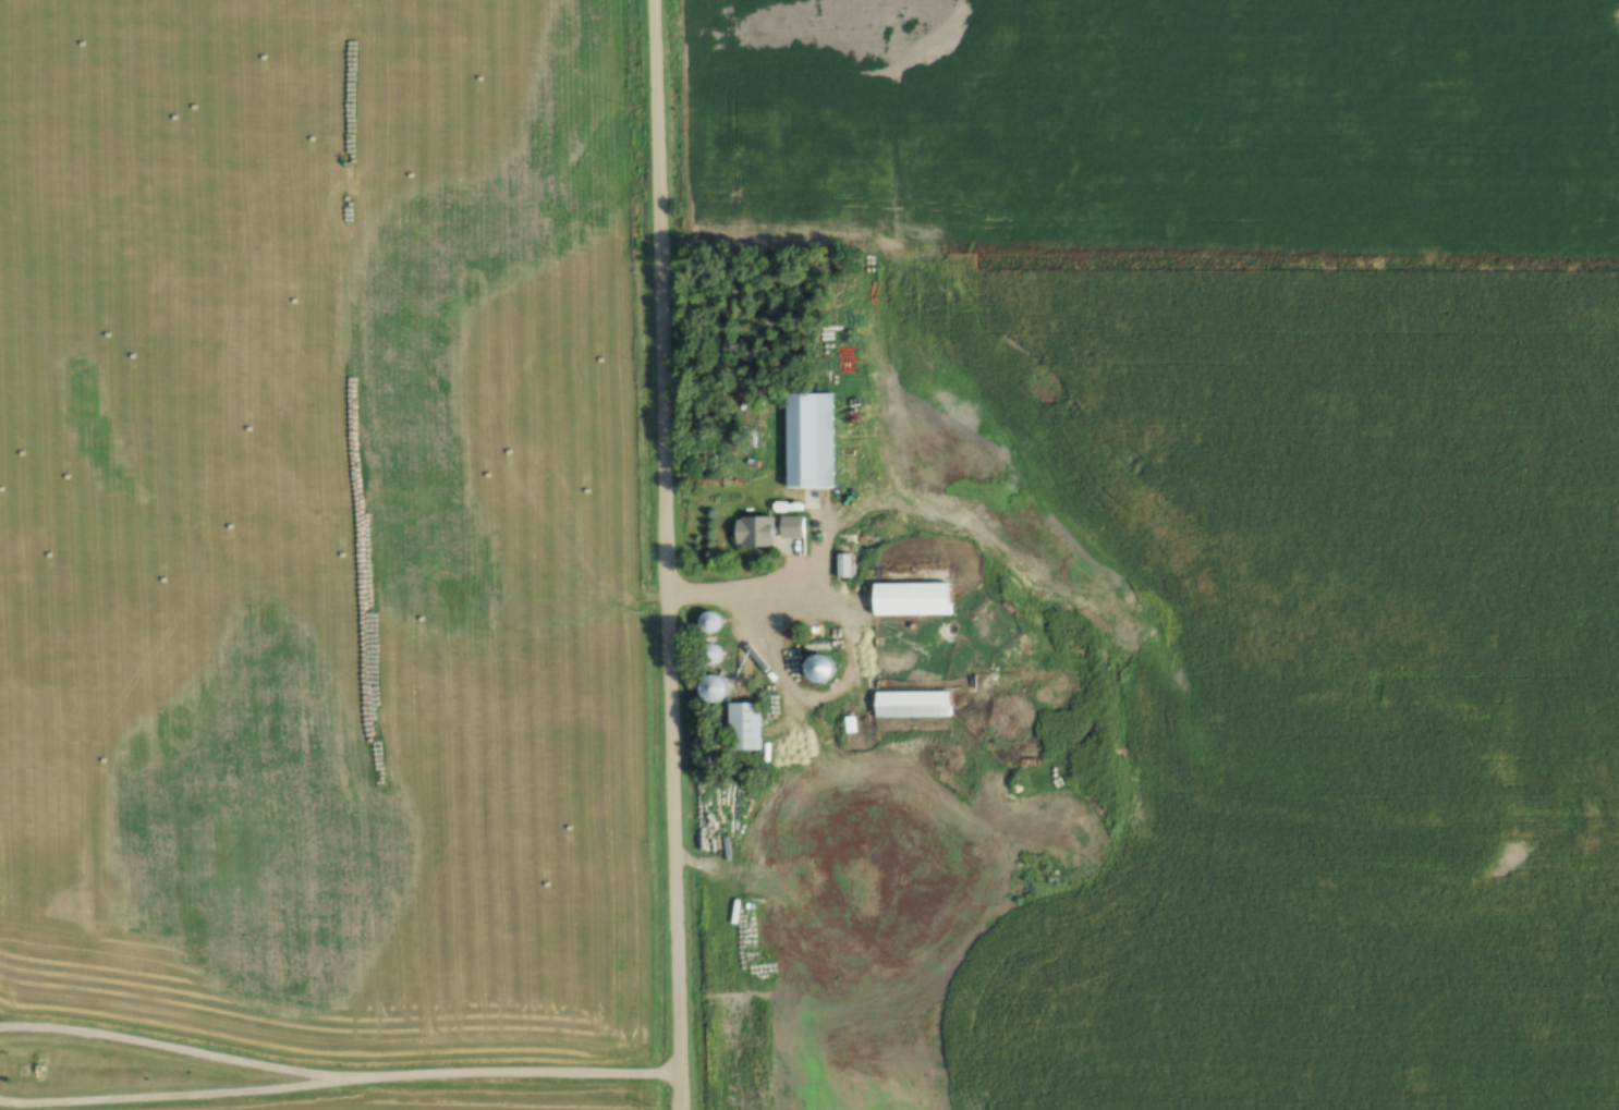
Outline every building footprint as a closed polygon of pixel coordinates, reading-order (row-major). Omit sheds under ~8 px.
[(791,392),(792,487),(837,486),(837,392),(791,392)] [(807,515),(783,515),(783,537),(807,537),(807,515)] [(738,516),(738,545),(778,545),(778,516),(738,516)] [(841,576),(851,576),(850,553),(840,553),(841,576)] [(879,616),(956,616),(956,582),(879,582),(879,616)] [(719,633),(723,614),(707,611),(704,630),(719,633)] [(735,691),(721,673),(704,688),(718,705),(735,691)] [(879,691),(879,717),(954,717),(954,691),(879,691)] [(763,702),(731,702),(731,750),(763,750),(763,702)] [(1025,740),(1045,740),(1045,717),(1025,717),(1025,740)]
